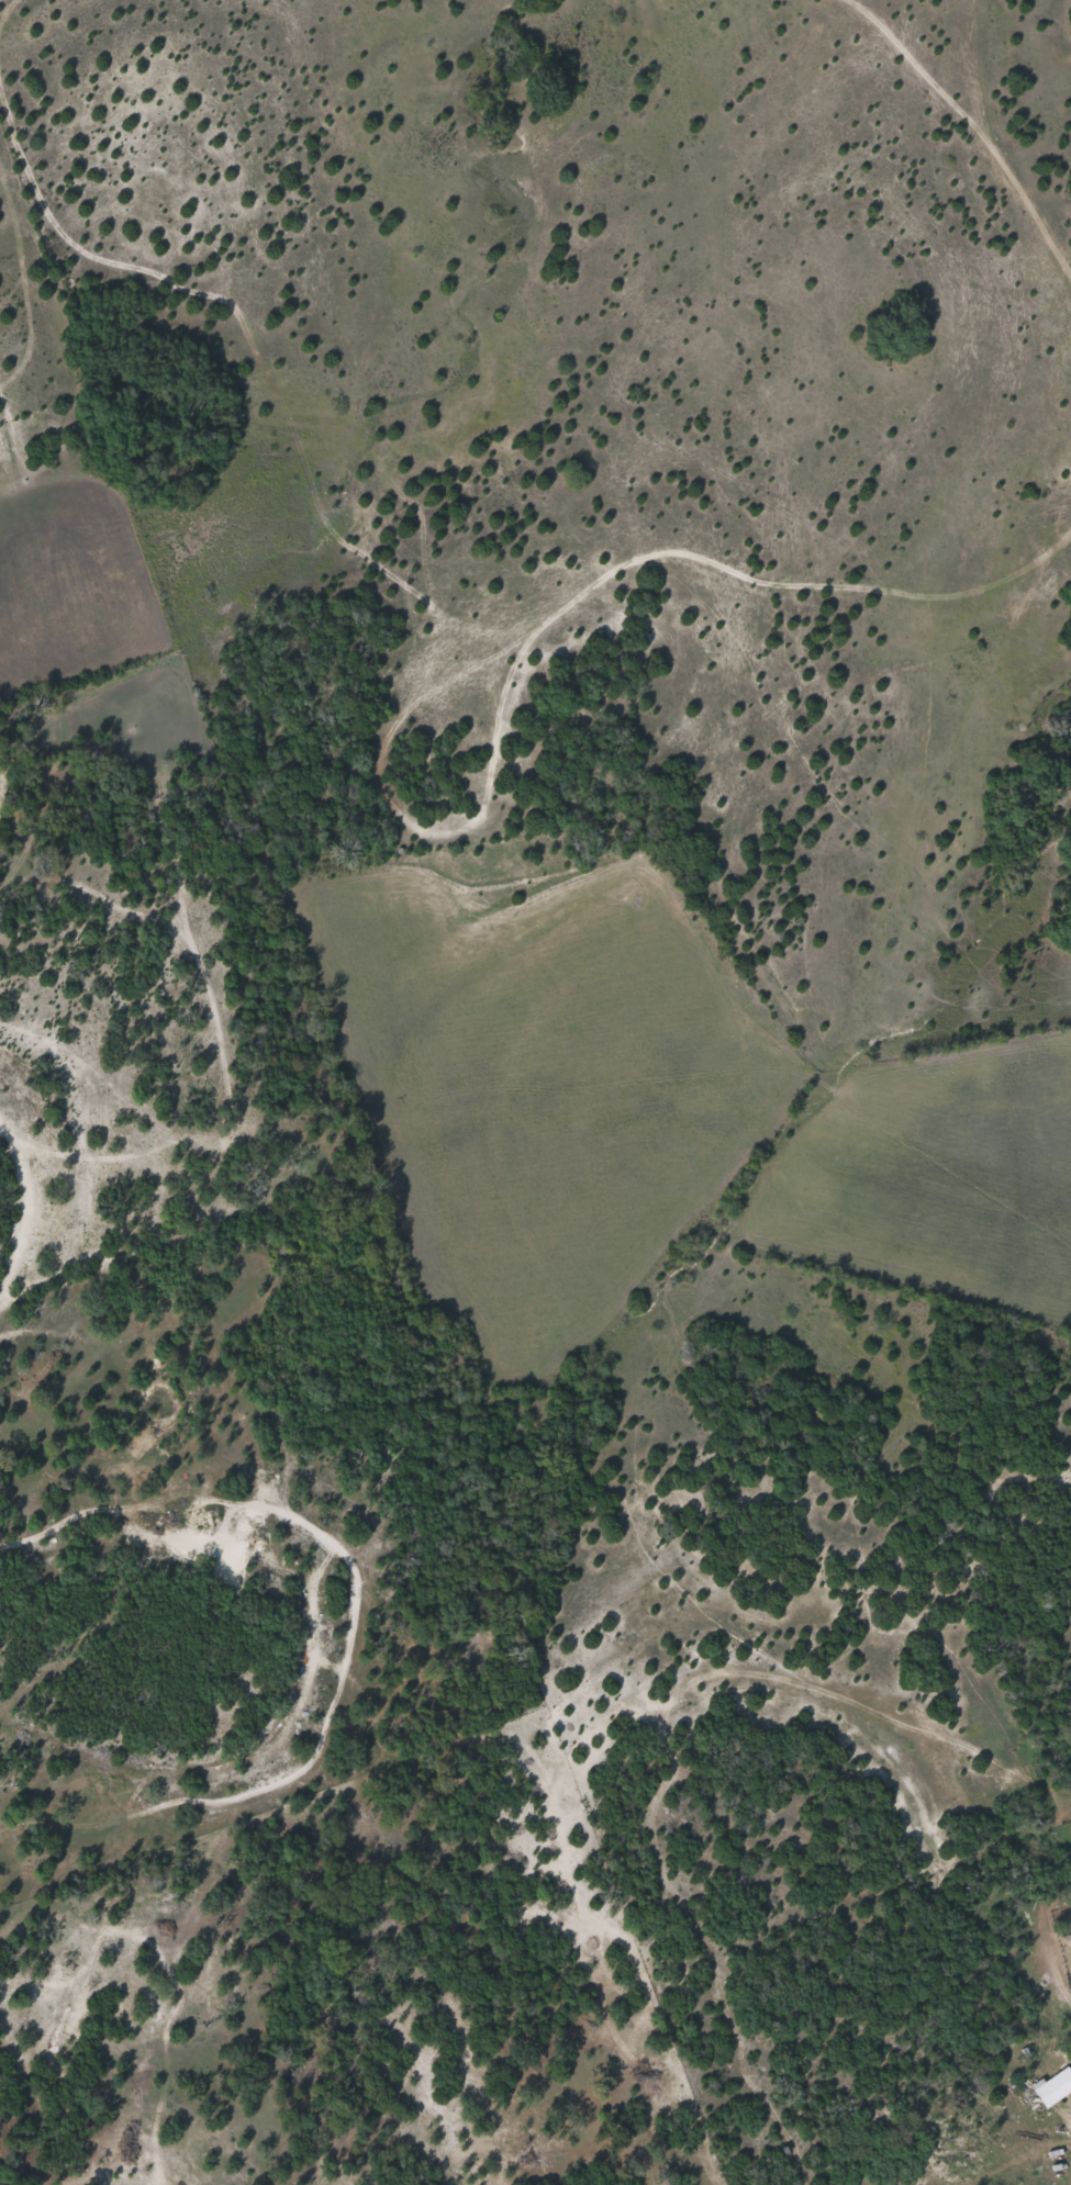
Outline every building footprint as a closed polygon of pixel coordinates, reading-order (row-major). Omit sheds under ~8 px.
[(1070,2089),(1070,2077),(1063,2067),(1041,2083),(1038,2079),(1026,2087),(1043,2109),(1070,2089)]
